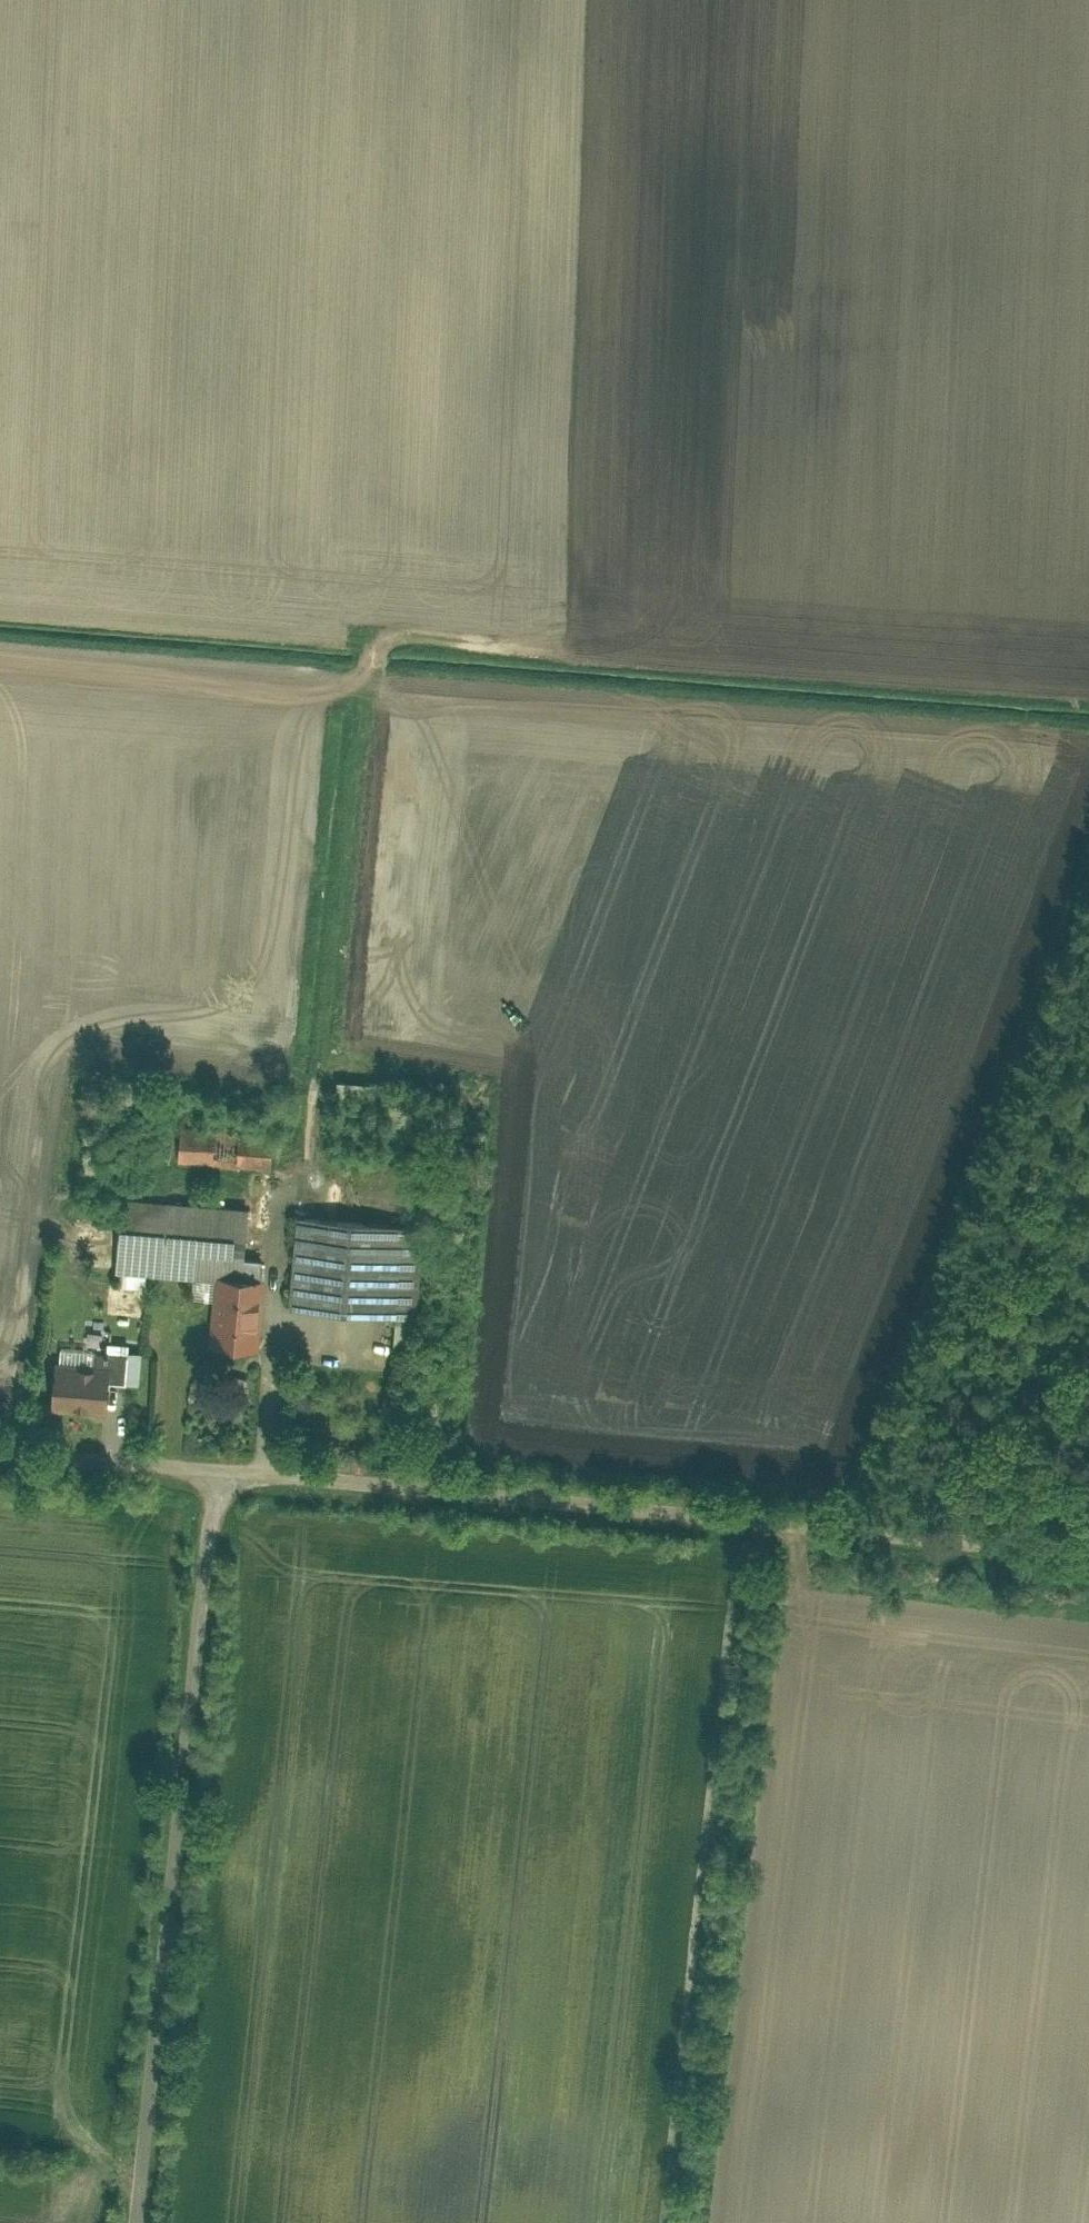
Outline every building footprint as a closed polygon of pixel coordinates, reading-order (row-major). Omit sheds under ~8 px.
[(245,1172),(247,1148),(190,1143),(188,1167),(245,1172)] [(251,1260),(254,1216),(130,1207),(127,1250),(251,1260)] [(424,1234),(306,1223),(298,1307),(416,1318),(424,1234)] [(258,1358),(265,1290),(228,1286),(222,1354),(258,1358)] [(123,1348),(120,1380),(135,1381),(138,1350),(123,1348)] [(109,1373),(59,1369),(55,1414),(105,1418),(109,1373)] [(292,1399),(304,1412),(313,1405),(301,1391),(292,1399)]
